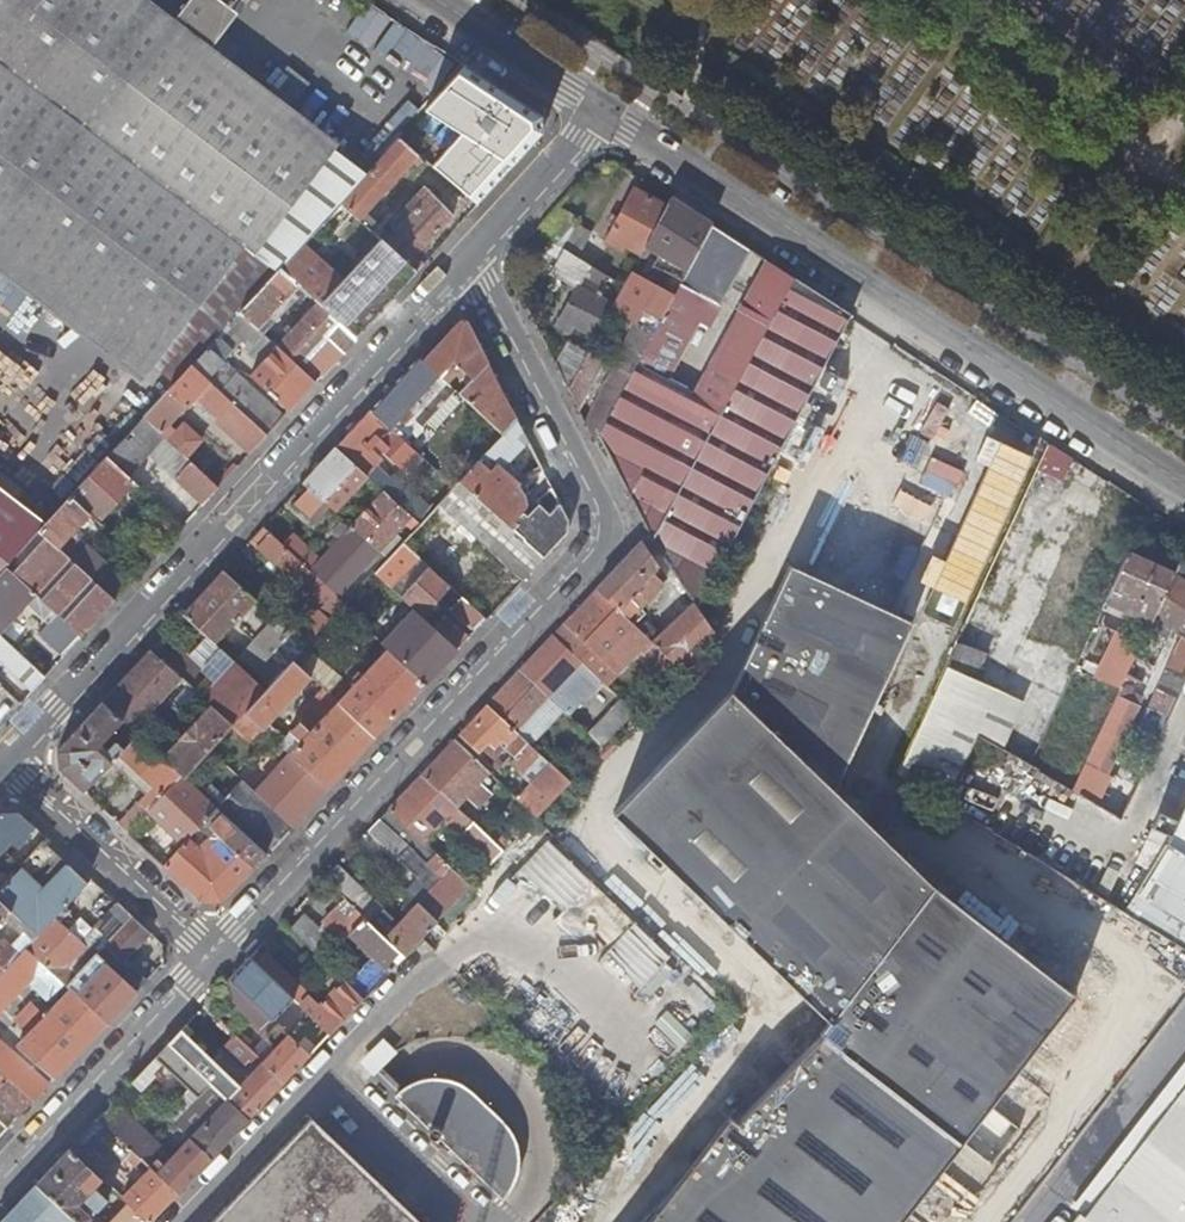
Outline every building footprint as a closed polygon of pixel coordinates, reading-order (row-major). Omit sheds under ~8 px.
[(153,369),(216,286),(244,249),(254,256),(284,217),(312,238),(323,226),(342,205),(361,183),(327,160),(273,118),(202,65),(210,56),(230,29),(239,17),(232,12),(241,0),(194,0),(173,28),(166,37),(117,0),(0,0),(0,253),(59,297),(153,369)] [(166,37),(173,28),(137,0),(117,0),(166,37)] [(369,4),(349,32),(372,48),(392,20),(369,4)] [(273,118),(327,160),(335,151),(275,105),(210,56),(202,65),(273,118)] [(342,205),(419,274),(426,267),(418,258),(455,218),(427,188),(418,198),(424,204),(403,226),(397,221),(391,228),(397,234),(394,238),(368,215),(415,163),(423,171),(428,165),(400,142),(368,176),(361,183),(342,205)] [(327,160),(361,183),(368,176),(335,151),(327,160)] [(641,257),(657,227),(667,208),(635,191),(606,245),(622,253),(625,249),(641,257)] [(424,204),(418,198),(397,221),(403,226),(424,204)] [(695,262),(714,227),(672,200),(667,208),(657,227),(683,240),(677,252),(695,262)] [(345,329),(358,341),(419,274),(342,205),(323,226),(364,264),(345,285),(303,247),(281,271),(308,295),(319,305),(345,329)] [(580,219),(560,207),(554,214),(575,227),(576,225),(580,219)] [(584,262),(596,237),(576,225),(575,227),(554,214),(536,232),(584,262)] [(175,386),(193,367),(241,315),(281,271),(303,247),(312,238),(284,217),(254,256),(244,249),(216,286),(153,369),(175,386)] [(364,264),(323,226),(312,238),(303,247),(345,285),(364,264)] [(696,384),(703,372),(677,358),(700,314),(716,322),(753,253),(714,227),(695,262),(684,283),(655,335),(639,365),(693,390),(696,384)] [(600,284),(604,277),(602,274),(553,245),(546,255),(556,262),(549,275),(573,290),(552,326),(565,334),(569,328),(590,340),(611,304),(596,297),(602,286),(600,284)] [(613,311),(637,324),(655,335),(684,283),(666,273),(657,289),(647,284),(658,263),(648,257),(645,262),(640,259),(613,311)] [(755,353),(796,280),(770,263),(712,368),(707,365),(703,372),(696,384),(693,390),(639,365),(600,438),(653,536),(650,539),(653,543),(683,487),(727,406),(737,387),(755,353)] [(281,271),(241,315),(259,331),(293,294),(302,301),(308,295),(281,271)] [(695,605),(698,609),(716,576),(745,520),(852,317),(796,280),(755,353),(737,387),(727,406),(683,487),(653,543),(695,605)] [(225,397),(269,438),(286,420),(233,372),(226,379),(217,373),(244,344),(253,352),(258,346),(272,358),(252,380),(290,414),(318,384),(279,349),(259,331),(241,315),(193,367),(212,384),(225,397)] [(424,363),(454,391),(459,396),(490,366),(469,323),(463,322),(424,363)] [(596,444),(600,438),(639,365),(655,335),(637,324),(623,354),(616,351),(610,363),(616,367),(587,426),(596,444)] [(348,342),(353,346),(358,341),(345,329),(337,337),(345,345),(348,342)] [(570,391),(589,355),(570,346),(558,368),(570,391)] [(570,391),(580,412),(605,364),(589,355),(570,391)] [(420,359),(371,413),(406,445),(454,391),(424,363),(420,359)] [(490,366),(459,396),(505,437),(519,423),(490,366)] [(175,386),(144,420),(189,461),(203,445),(186,429),(177,438),(168,429),(187,409),(188,410),(212,384),(193,367),(175,386)] [(228,433),(252,456),(269,438),(225,397),(213,411),(232,428),(228,433)] [(371,413),(337,450),(369,480),(384,494),(388,497),(399,484),(377,464),(379,461),(371,454),(376,447),(405,473),(420,457),(406,445),(371,413)] [(144,420),(108,460),(128,478),(149,455),(205,507),(221,490),(189,461),(144,420)] [(505,437),(461,484),(513,533),(518,527),(516,525),(528,510),(526,497),(520,489),(503,474),(530,445),(519,423),(505,437)] [(1076,460),(1048,443),(1036,469),(1064,481),(1076,460)] [(337,450),(304,486),(310,491),(326,506),(337,515),(369,480),(337,450)] [(72,499),(92,518),(100,525),(131,490),(136,494),(141,490),(128,478),(108,460),(72,499)] [(10,567),(39,534),(57,515),(0,473),(0,577),(10,567)] [(562,508),(550,483),(538,494),(542,500),(537,506),(549,519),(562,508)] [(399,484),(388,497),(405,512),(416,500),(399,484)] [(461,484),(455,490),(440,506),(493,554),(525,582),(545,562),(525,543),(513,533),(461,484)] [(1032,485),(1014,526),(1029,532),(1048,492),(1032,485)] [(326,506),(310,491),(297,505),(314,520),(326,506)] [(384,494),(352,528),(382,554),(406,528),(411,532),(406,537),(409,540),(421,527),(405,512),(388,497),(384,494)] [(57,515),(39,534),(116,605),(131,588),(88,549),(86,550),(81,545),(78,545),(73,550),(68,544),(92,518),(72,499),(57,515)] [(416,500),(405,512),(421,527),(432,515),(416,500)] [(143,521),(170,546),(184,530),(157,505),(143,521)] [(540,528),(525,543),(545,562),(568,538),(570,523),(562,508),(549,519),(540,528)] [(527,517),(518,527),(513,533),(525,543),(540,528),(527,517)] [(295,537),(285,547),(347,605),(348,606),(355,598),(348,592),(382,554),(352,528),(350,530),(347,528),(341,527),(335,533),(336,538),(339,541),(321,561),(295,537)] [(264,528),(251,544),(333,620),(347,605),(285,547),(264,528)] [(39,534),(10,567),(83,640),(116,605),(39,534)] [(389,561),(377,574),(393,589),(420,559),(405,544),(389,561)] [(598,593),(629,622),(638,612),(628,603),(646,584),(657,594),(669,581),(643,544),(598,593)] [(1175,576),(1152,626),(1146,638),(1158,646),(1164,644),(1172,632),(1184,640),(1184,554),(1175,576)] [(1128,555),(1105,605),(1152,626),(1175,576),(1128,555)] [(237,558),(224,572),(257,601),(270,588),(237,558)] [(453,589),(420,559),(393,589),(416,612),(424,619),(453,589)] [(915,626),(791,566),(732,692),(615,817),(778,972),(893,850),(834,794),(915,626)] [(0,577),(0,637),(2,638),(30,607),(46,623),(36,634),(64,660),(83,640),(10,567),(0,577)] [(224,572),(183,617),(207,639),(216,646),(257,601),(224,572)] [(641,655),(670,682),(681,670),(654,645),(640,633),(629,622),(598,593),(554,638),(604,683),(608,687),(641,655)] [(489,622),(463,598),(452,610),(477,634),(489,622)] [(681,670),(715,634),(698,609),(695,605),(661,637),(654,645),(681,670)] [(427,687),(460,653),(435,629),(424,619),(416,612),(383,647),(389,653),(427,687)] [(471,640),(445,618),(435,629),(460,653),(471,640)] [(243,659),(273,686),(294,662),(303,652),(308,647),(278,620),(243,659)] [(640,633),(654,645),(661,637),(647,624),(640,633)] [(522,673),(571,719),(604,683),(554,638),(522,673)] [(207,639),(188,660),(209,679),(208,681),(217,689),(238,667),(237,666),(216,646),(207,639)] [(35,692),(47,680),(4,640),(0,644),(0,660),(35,692)] [(157,656),(182,680),(214,708),(235,727),(247,714),(267,693),(238,667),(217,689),(208,681),(209,679),(188,660),(168,642),(157,656)] [(987,656),(957,643),(945,668),(975,682),(987,656)] [(1184,682),(1184,645),(1176,658),(1173,657),(1148,712),(1167,720),(1180,693),(1184,682)] [(104,703),(125,723),(135,732),(182,680),(157,656),(152,651),(104,703)] [(340,685),(303,652),(294,662),(378,740),(427,687),(389,653),(366,678),(362,674),(356,680),(360,684),(348,697),(338,688),(340,685)] [(237,666),(238,667),(267,693),(273,686),(243,659),(237,666)] [(247,714),(264,730),(277,743),(282,737),(271,726),(308,685),(335,709),(312,734),(302,725),(282,747),(295,759),(329,791),(378,740),(294,662),(273,686),(267,693),(247,714)] [(898,776),(945,804),(977,735),(1004,748),(1024,704),(975,682),(945,668),(898,776)] [(489,707),(518,733),(542,707),(569,731),(576,724),(571,719),(522,673),(489,707)] [(1144,681),(1130,674),(1123,689),(1137,695),(1144,681)] [(1123,689),(1075,793),(1096,806),(1098,806),(1110,780),(1108,775),(1144,699),(1137,695),(1123,689)] [(591,737),(605,750),(639,714),(624,702),(591,737)] [(117,731),(125,723),(104,703),(59,753),(60,770),(86,794),(114,764),(126,751),(117,743),(109,752),(102,746),(117,731)] [(516,761),(530,745),(518,733),(489,707),(461,737),(480,755),(489,745),(495,750),(502,743),(508,748),(506,751),(516,761)] [(184,741),(167,761),(183,776),(187,780),(212,753),(235,727),(214,708),(196,728),(195,727),(182,740),(184,741)] [(1162,732),(1167,720),(1148,712),(1143,724),(1162,732)] [(247,714),(235,727),(252,743),(264,730),(247,714)] [(135,732),(125,723),(117,731),(132,745),(140,737),(135,732)] [(132,745),(126,751),(114,764),(149,795),(120,826),(130,835),(150,814),(156,806),(183,776),(167,761),(140,737),(132,745)] [(423,778),(458,811),(469,798),(480,808),(493,794),(482,784),(491,775),(456,743),(423,778)] [(520,801),(540,819),(573,784),(530,745),(516,761),(538,781),(520,801)] [(294,828),(329,791),(295,759),(283,772),(281,770),(258,795),(294,828)] [(995,833),(1084,887),(1123,823),(1120,822),(1034,770),(995,833)] [(187,780),(183,776),(156,806),(168,818),(162,825),(185,846),(191,840),(219,810),(187,780)] [(444,825),(492,869),(506,855),(487,838),(458,811),(423,778),(390,813),(422,842),(425,845),(444,825)] [(230,821),(268,856),(294,828),(258,795),(245,783),(219,810),(230,821)] [(156,806),(150,814),(162,825),(168,818),(156,806)] [(230,821),(219,810),(191,840),(196,845),(218,835),(230,821)] [(413,851),(422,842),(390,813),(381,822),(413,851)] [(31,825),(20,815),(2,814),(0,816),(0,857),(12,844),(19,850),(29,839),(23,832),(31,825)] [(1175,842),(1184,823),(1167,814),(1156,833),(1175,842)] [(1170,852),(1184,861),(1184,820),(1184,823),(1175,842),(1170,852)] [(185,846),(165,867),(204,904),(206,904),(223,904),(268,856),(230,821),(218,835),(221,839),(206,854),(196,845),(191,840),(185,846)] [(419,905),(438,922),(471,886),(437,856),(429,866),(420,858),(417,855),(413,851),(381,822),(372,832),(403,861),(425,882),(411,898),(419,905)] [(1170,852),(1164,848),(1123,823),(1084,887),(1184,948),(1184,861),(1170,852)] [(506,855),(515,845),(496,828),(487,838),(506,855)] [(552,836),(517,871),(568,923),(595,896),(609,910),(600,919),(616,936),(604,948),(646,990),(658,979),(654,975),(672,956),(552,836)] [(66,909),(76,899),(89,885),(44,844),(29,860),(0,891),(0,902),(39,938),(66,909)] [(29,860),(19,850),(12,844),(0,857),(0,891),(29,860)] [(429,849),(425,845),(417,855),(420,858),(429,849)] [(429,866),(437,856),(429,849),(420,858),(429,866)] [(778,972),(833,1025),(822,1036),(823,1037),(698,1167),(662,1134),(578,1221),(901,1221),(934,1179),(973,1208),(1047,1111),(1009,1081),(1075,995),(936,890),(893,850),(778,972)] [(373,928),(405,956),(438,922),(419,905),(392,935),(362,909),(372,899),(337,868),(324,882),(347,903),(373,928)] [(85,908),(102,890),(92,881),(89,885),(76,899),(85,908)] [(7,973),(27,951),(39,938),(0,902),(0,914),(25,937),(13,951),(4,942),(0,946),(0,966),(7,973)] [(352,937),(391,972),(405,956),(373,928),(347,903),(325,927),(344,945),(352,937)] [(68,988),(77,979),(98,957),(134,920),(125,911),(88,953),(59,927),(71,914),(66,909),(39,938),(27,951),(47,969),(65,985),(68,988)] [(291,932),(326,965),(340,949),(321,931),(305,917),(291,932)] [(108,967),(138,994),(150,982),(134,967),(133,968),(127,963),(152,936),(134,920),(98,957),(108,967)] [(37,979),(47,969),(27,951),(7,973),(0,980),(0,1018),(37,979)] [(251,960),(256,966),(263,959),(257,954),(251,960)] [(77,979),(87,989),(108,967),(98,957),(77,979)] [(316,1021),(331,1035),(364,1000),(352,988),(346,983),(336,993),(321,1009),(265,957),(263,959),(256,966),(316,1021)] [(289,1008),(309,1027),(316,1021),(256,966),(251,960),(231,981),(260,1008),(275,1022),(289,1008)] [(23,1045),(59,1079),(138,994),(108,967),(87,989),(80,997),(74,991),(51,1016),(37,1003),(22,1020),(34,1032),(23,1045)] [(47,969),(37,979),(41,983),(36,988),(49,1002),(65,985),(47,969)] [(336,993),(346,983),(338,975),(328,986),(336,993)] [(352,988),(364,1000),(377,988),(363,975),(352,988)] [(249,1019),(260,1008),(231,981),(221,992),(249,1019)] [(679,1039),(689,1030),(670,1010),(660,1020),(679,1039)] [(303,1034),(319,1049),(331,1035),(316,1021),(309,1027),(303,1034)] [(266,1063),(286,1082),(311,1056),(279,1027),(269,1038),(280,1048),(266,1063)] [(169,1047),(207,1082),(218,1069),(181,1034),(169,1047)] [(229,1102),(250,1121),(286,1082),(266,1063),(255,1053),(237,1036),(227,1048),(243,1062),(248,1057),(261,1069),(241,1090),(229,1102)] [(255,1053),(266,1063),(280,1048),(269,1038),(255,1053)] [(375,1077),(384,1069),(399,1053),(384,1039),(361,1063),(375,1077)] [(35,1104),(51,1087),(7,1047),(0,1054),(0,1071),(35,1104)] [(192,1141),(210,1160),(250,1121),(229,1102),(207,1082),(169,1047),(159,1057),(219,1113),(197,1136),(184,1124),(179,1129),(192,1141)] [(1184,1092),(1184,1065),(1073,1207),(1081,1213),(1086,1217),(1184,1092)] [(207,1082),(229,1102),(241,1090),(218,1069),(207,1082)] [(408,1092),(384,1069),(375,1077),(506,1202),(528,1180),(532,1174),(534,1167),(534,1161),(531,1152),(525,1143),(468,1086),(459,1081),(450,1078),(441,1077),(431,1078),(422,1081),(414,1085),(408,1092)] [(21,1119),(35,1104),(0,1071),(0,1099),(21,1119)] [(142,1076),(132,1086),(143,1096),(152,1085),(142,1076)] [(1086,1217),(1081,1213),(1074,1221),(1184,1221),(1184,1092),(1086,1217)] [(133,1151),(179,1194),(210,1160),(192,1141),(175,1159),(147,1133),(115,1104),(100,1121),(132,1150),(133,1151)] [(312,1118),(213,1221),(421,1221),(312,1118)] [(10,1130),(0,1121),(0,1141),(10,1130)] [(148,1221),(153,1221),(179,1194),(133,1151),(132,1150),(100,1121),(75,1146),(109,1177),(129,1156),(148,1173),(124,1200),(132,1208),(148,1221)] [(75,1146),(70,1151),(104,1182),(109,1177),(75,1146)] [(78,1221),(95,1221),(79,1208),(85,1201),(99,1213),(103,1208),(108,1212),(113,1206),(96,1190),(104,1182),(70,1151),(38,1186),(78,1221)] [(38,1186),(4,1221),(78,1221),(38,1186)] [(132,1208),(118,1221),(148,1221),(132,1208)]
